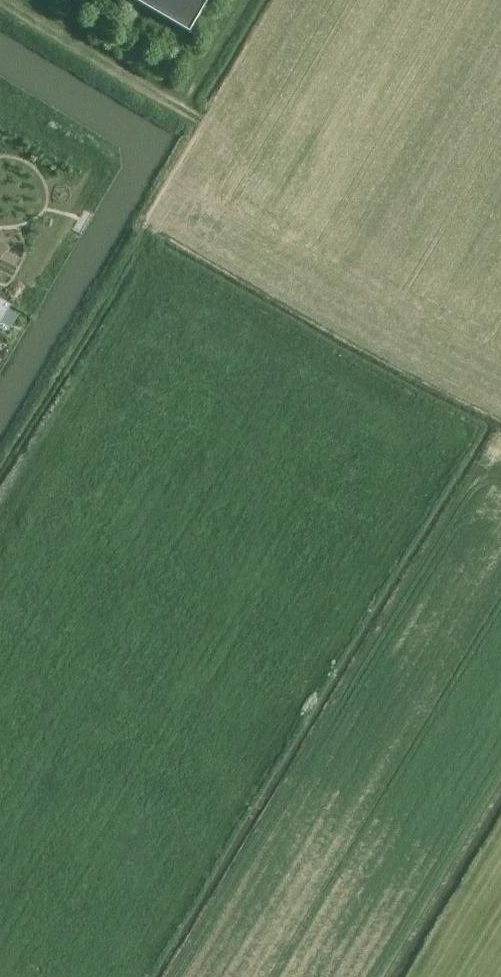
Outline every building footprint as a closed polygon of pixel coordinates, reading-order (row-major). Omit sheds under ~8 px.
[(190,32),(209,0),(136,0),(190,32)] [(0,298),(0,322),(0,323),(11,305),(0,298)]
